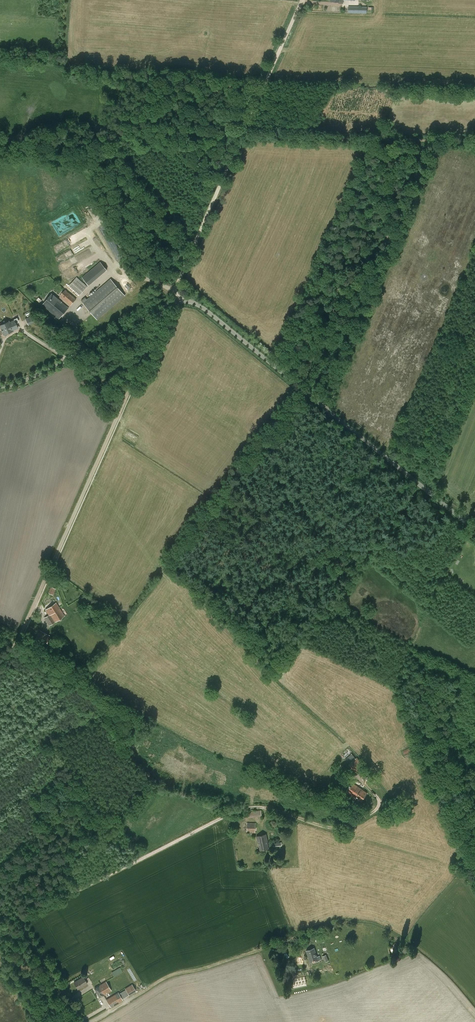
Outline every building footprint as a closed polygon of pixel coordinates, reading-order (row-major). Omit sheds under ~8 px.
[(82,278),(89,285),(107,270),(101,262),(82,278)] [(77,277),(69,286),(80,295),(87,286),(77,277)] [(83,303),(92,314),(97,320),(125,296),(111,279),(87,300),(85,297),(82,300),(84,303),(83,303)] [(60,296),(71,305),(77,299),(66,290),(60,296)] [(52,294),(43,305),(59,319),(68,308),(59,300),(59,299),(52,294)] [(25,319),(28,325),(37,321),(35,315),(25,319)] [(9,323),(9,321),(0,325),(0,326),(4,335),(13,331),(13,330),(18,328),(14,320),(9,323)] [(137,421),(134,425),(144,430),(146,425),(137,421)] [(49,615),(44,618),(49,626),(64,616),(56,603),(46,609),(49,615)] [(40,630),(34,641),(43,646),(45,643),(48,644),(51,636),(40,630)] [(409,748),(406,749),(403,751),(406,758),(412,755),(409,748)] [(365,767),(357,757),(356,758),(352,754),(345,760),(355,773),(362,767),(363,769),(365,767)] [(367,793),(353,784),(347,792),(361,802),(367,793)] [(247,823),(247,833),(255,833),(256,823),(247,823)] [(266,834),(257,836),(258,843),(259,843),(260,850),(269,848),(267,842),(268,841),(266,834)] [(399,947),(400,954),(409,952),(408,945),(399,947)] [(320,956),(317,957),(314,948),(306,951),(310,963),(321,960),(320,956)] [(120,967),(112,972),(114,977),(123,972),(120,967)] [(303,976),(292,979),(295,990),(306,986),(303,976)] [(74,983),(78,989),(87,984),(83,977),(74,983)] [(94,989),(100,997),(111,991),(106,982),(94,989)] [(127,988),(131,995),(139,990),(134,983),(127,988)] [(106,999),(111,1008),(123,1001),(118,992),(106,999)]
